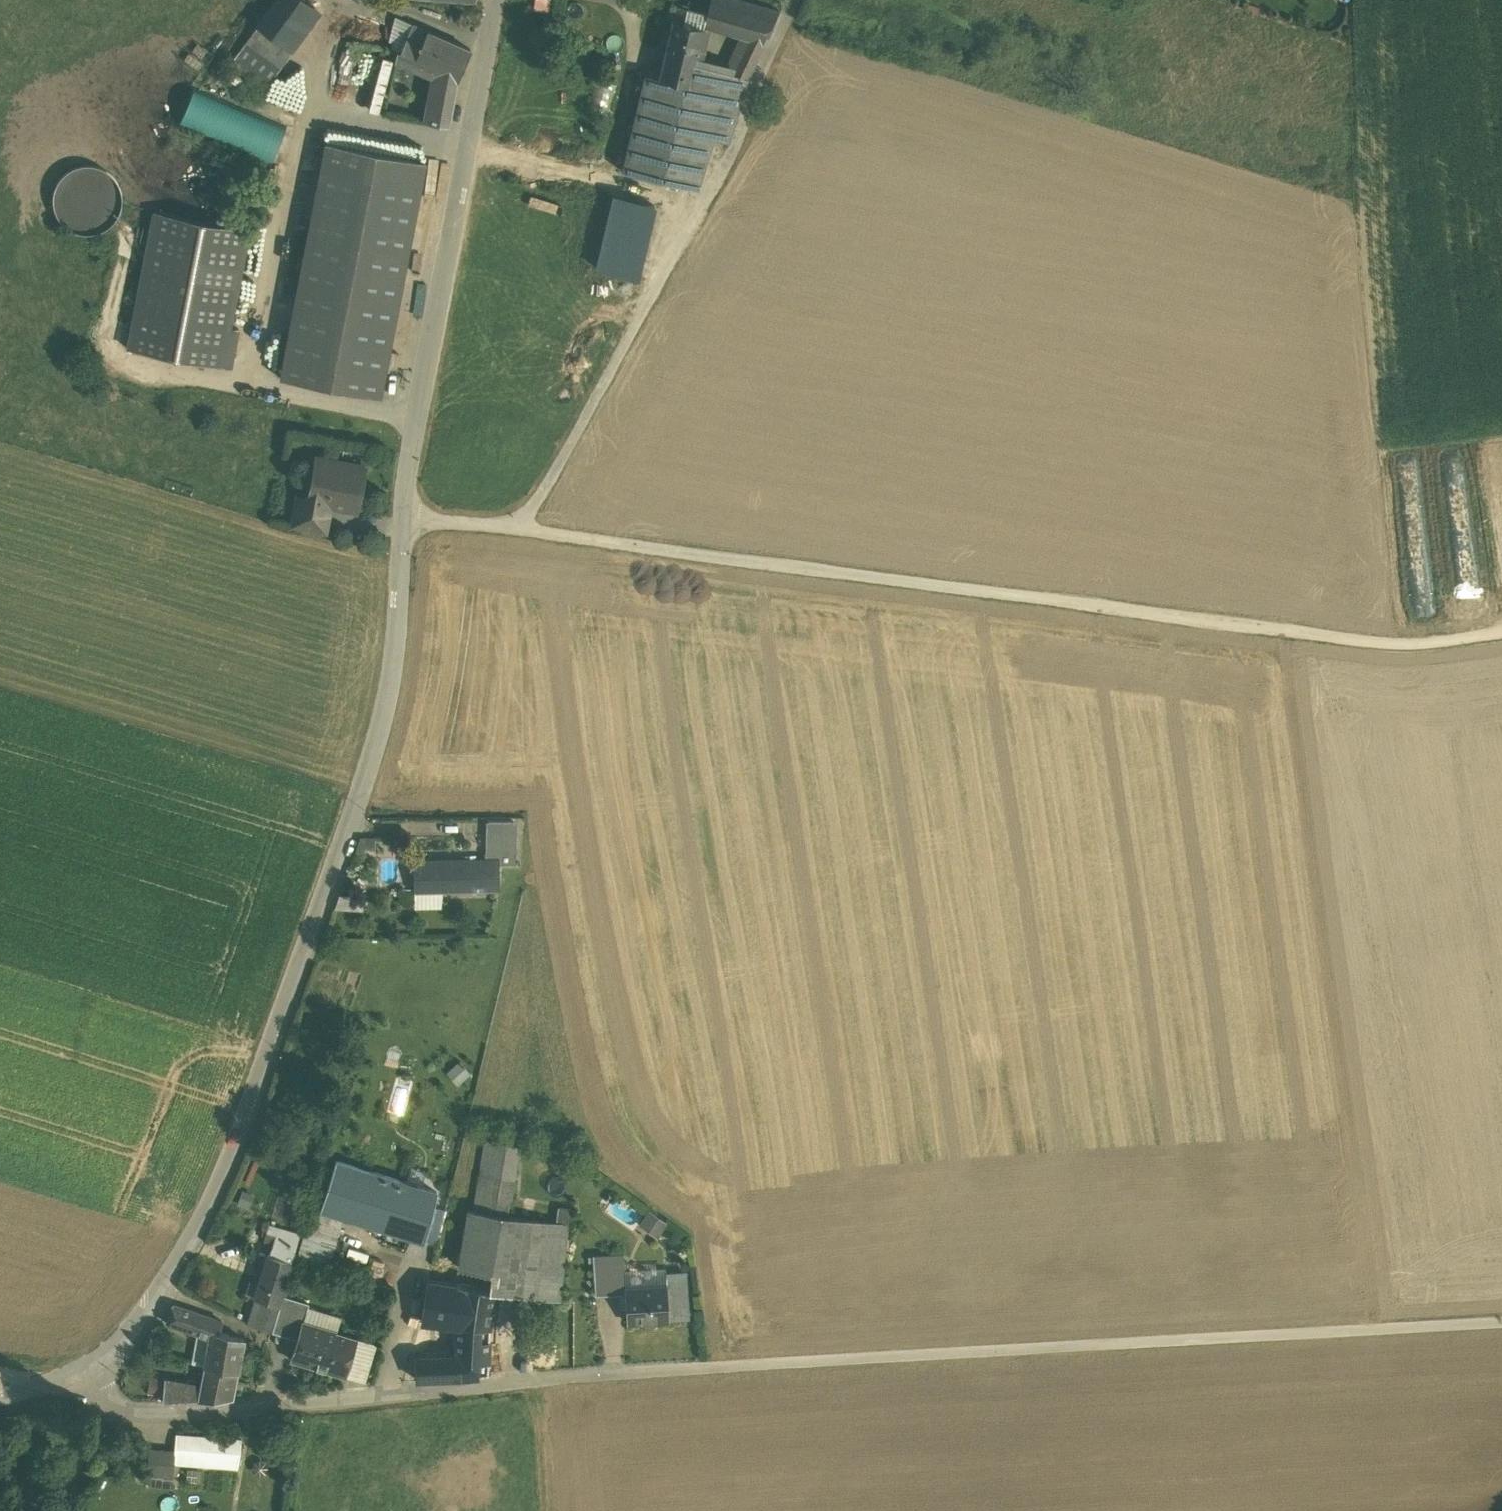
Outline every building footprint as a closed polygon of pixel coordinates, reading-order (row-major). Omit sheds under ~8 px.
[(301,0),(273,0),(232,57),(268,83),(319,13),(301,0)] [(751,37),(732,73),(748,77),(765,41),(780,11),(738,0),(710,0),(707,13),(704,23),(751,37)] [(707,13),(687,8),(684,22),(704,27),(704,23),(707,13)] [(413,23),(394,16),(387,45),(401,51),(413,23)] [(684,22),(673,20),(660,78),(688,85),(691,86),(696,64),(705,27),(684,22)] [(435,72),(458,82),(472,49),(413,23),(401,51),(399,57),(435,72)] [(660,78),(646,75),(622,172),(699,190),(713,138),(714,135),(728,140),(748,77),(732,73),(696,64),(691,86),(688,85),(660,78)] [(458,82),(435,72),(426,123),(449,125),(458,82)] [(273,158),(286,126),(242,107),(242,109),(194,89),(181,120),(273,158)] [(425,161),(327,142),(281,378),(379,397),(425,161)] [(119,211),(122,198),(119,185),(111,174),(100,167),(87,165),(74,167),(63,175),(56,186),(53,199),(56,212),(64,223),(75,231),(88,233),(101,230),(112,223),(119,211)] [(636,276),(653,205),(614,196),(598,267),(636,276)] [(249,229),(155,211),(128,348),(230,368),(238,328),(230,327),(249,229)] [(364,467),(322,459),(318,479),(313,478),(309,498),(309,499),(329,503),(356,508),(364,467)] [(299,496),(294,523),(324,529),(329,503),(309,499),(309,498),(299,496)] [(487,821),(486,859),(415,860),(415,891),(497,889),(498,863),(513,863),(514,821),(487,821)] [(375,852),(375,835),(358,835),(358,852),(375,852)] [(461,1058),(446,1069),(456,1083),(471,1072),(461,1058)] [(519,1145),(486,1140),(480,1175),(513,1180),(519,1145)] [(344,1217),(386,1230),(402,1180),(336,1158),(320,1210),(344,1217)] [(513,1180),(480,1175),(474,1210),(474,1211),(508,1216),(513,1180)] [(437,1192),(402,1180),(386,1230),(424,1242),(437,1192)] [(569,1207),(550,1207),(550,1218),(569,1218),(569,1207)] [(567,1225),(508,1216),(474,1211),(474,1210),(468,1209),(458,1270),(466,1271),(463,1286),(495,1292),(525,1295),(525,1297),(561,1300),(567,1225)] [(344,1217),(320,1210),(314,1230),(306,1228),(297,1259),(328,1268),(344,1217)] [(665,1222),(650,1211),(643,1222),(657,1232),(665,1222)] [(278,1226),(269,1223),(264,1240),(273,1242),(278,1226)] [(273,1242),(260,1283),(261,1284),(256,1297),(278,1304),(300,1233),(278,1226),(273,1242)] [(624,1259),(595,1261),(595,1294),(625,1293),(625,1287),(626,1287),(624,1259)] [(466,1271),(458,1270),(456,1285),(463,1286),(466,1271)] [(685,1271),(678,1272),(666,1273),(667,1285),(626,1287),(625,1287),(625,1293),(627,1321),(669,1318),(669,1317),(687,1316),(685,1271)] [(456,1285),(428,1280),(422,1320),(457,1325),(463,1286),(456,1285)] [(495,1292),(463,1286),(457,1325),(490,1326),(495,1292)] [(309,1302),(283,1295),(275,1321),(300,1328),(302,1320),(303,1320),(309,1302)] [(278,1304),(256,1297),(248,1324),(270,1331),(278,1304)] [(221,1322),(174,1306),(168,1323),(210,1337),(216,1339),(218,1332),(221,1322)] [(303,1320),(302,1320),(300,1328),(291,1358),(326,1369),(337,1334),(323,1330),(324,1326),(303,1320)] [(490,1326),(457,1325),(457,1354),(462,1354),(461,1376),(488,1373),(490,1326)] [(243,1339),(218,1332),(216,1339),(210,1337),(205,1366),(237,1371),(243,1339)] [(358,1338),(337,1332),(337,1334),(326,1369),(346,1375),(351,1358),(358,1338)] [(377,1344),(358,1338),(351,1358),(371,1364),(377,1344)] [(457,1354),(415,1357),(415,1380),(461,1376),(462,1354),(457,1354)] [(237,1371),(205,1366),(201,1388),(199,1399),(232,1398),(237,1371)] [(201,1388),(164,1381),(163,1401),(199,1399),(201,1388)] [(241,1439),(176,1434),(175,1448),(240,1453),(241,1439)] [(240,1453),(175,1448),(175,1450),(174,1462),(175,1462),(238,1467),(240,1453)] [(175,1450),(149,1449),(147,1475),(174,1477),(175,1462),(174,1462),(175,1450)]
